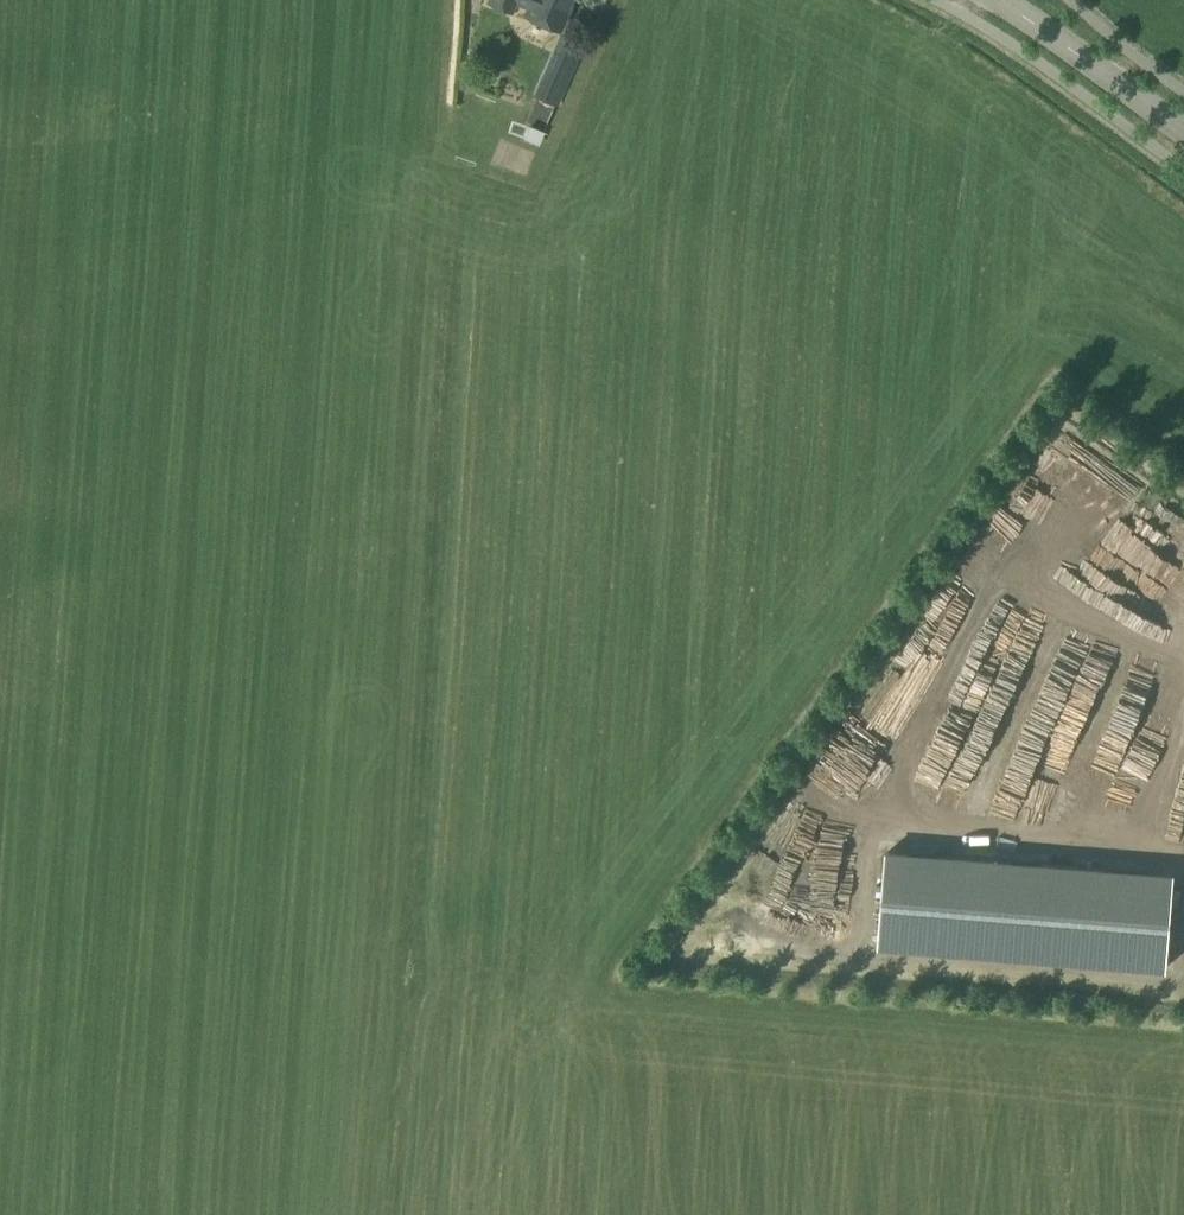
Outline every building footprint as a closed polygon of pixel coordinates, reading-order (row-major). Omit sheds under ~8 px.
[(571,0),(488,0),(488,2),(510,12),(515,2),(528,8),(525,15),(557,30),(571,0)] [(551,55),(534,96),(559,107),(576,65),(551,55)] [(878,949),(1166,972),(1173,874),(886,851),(878,949)]
